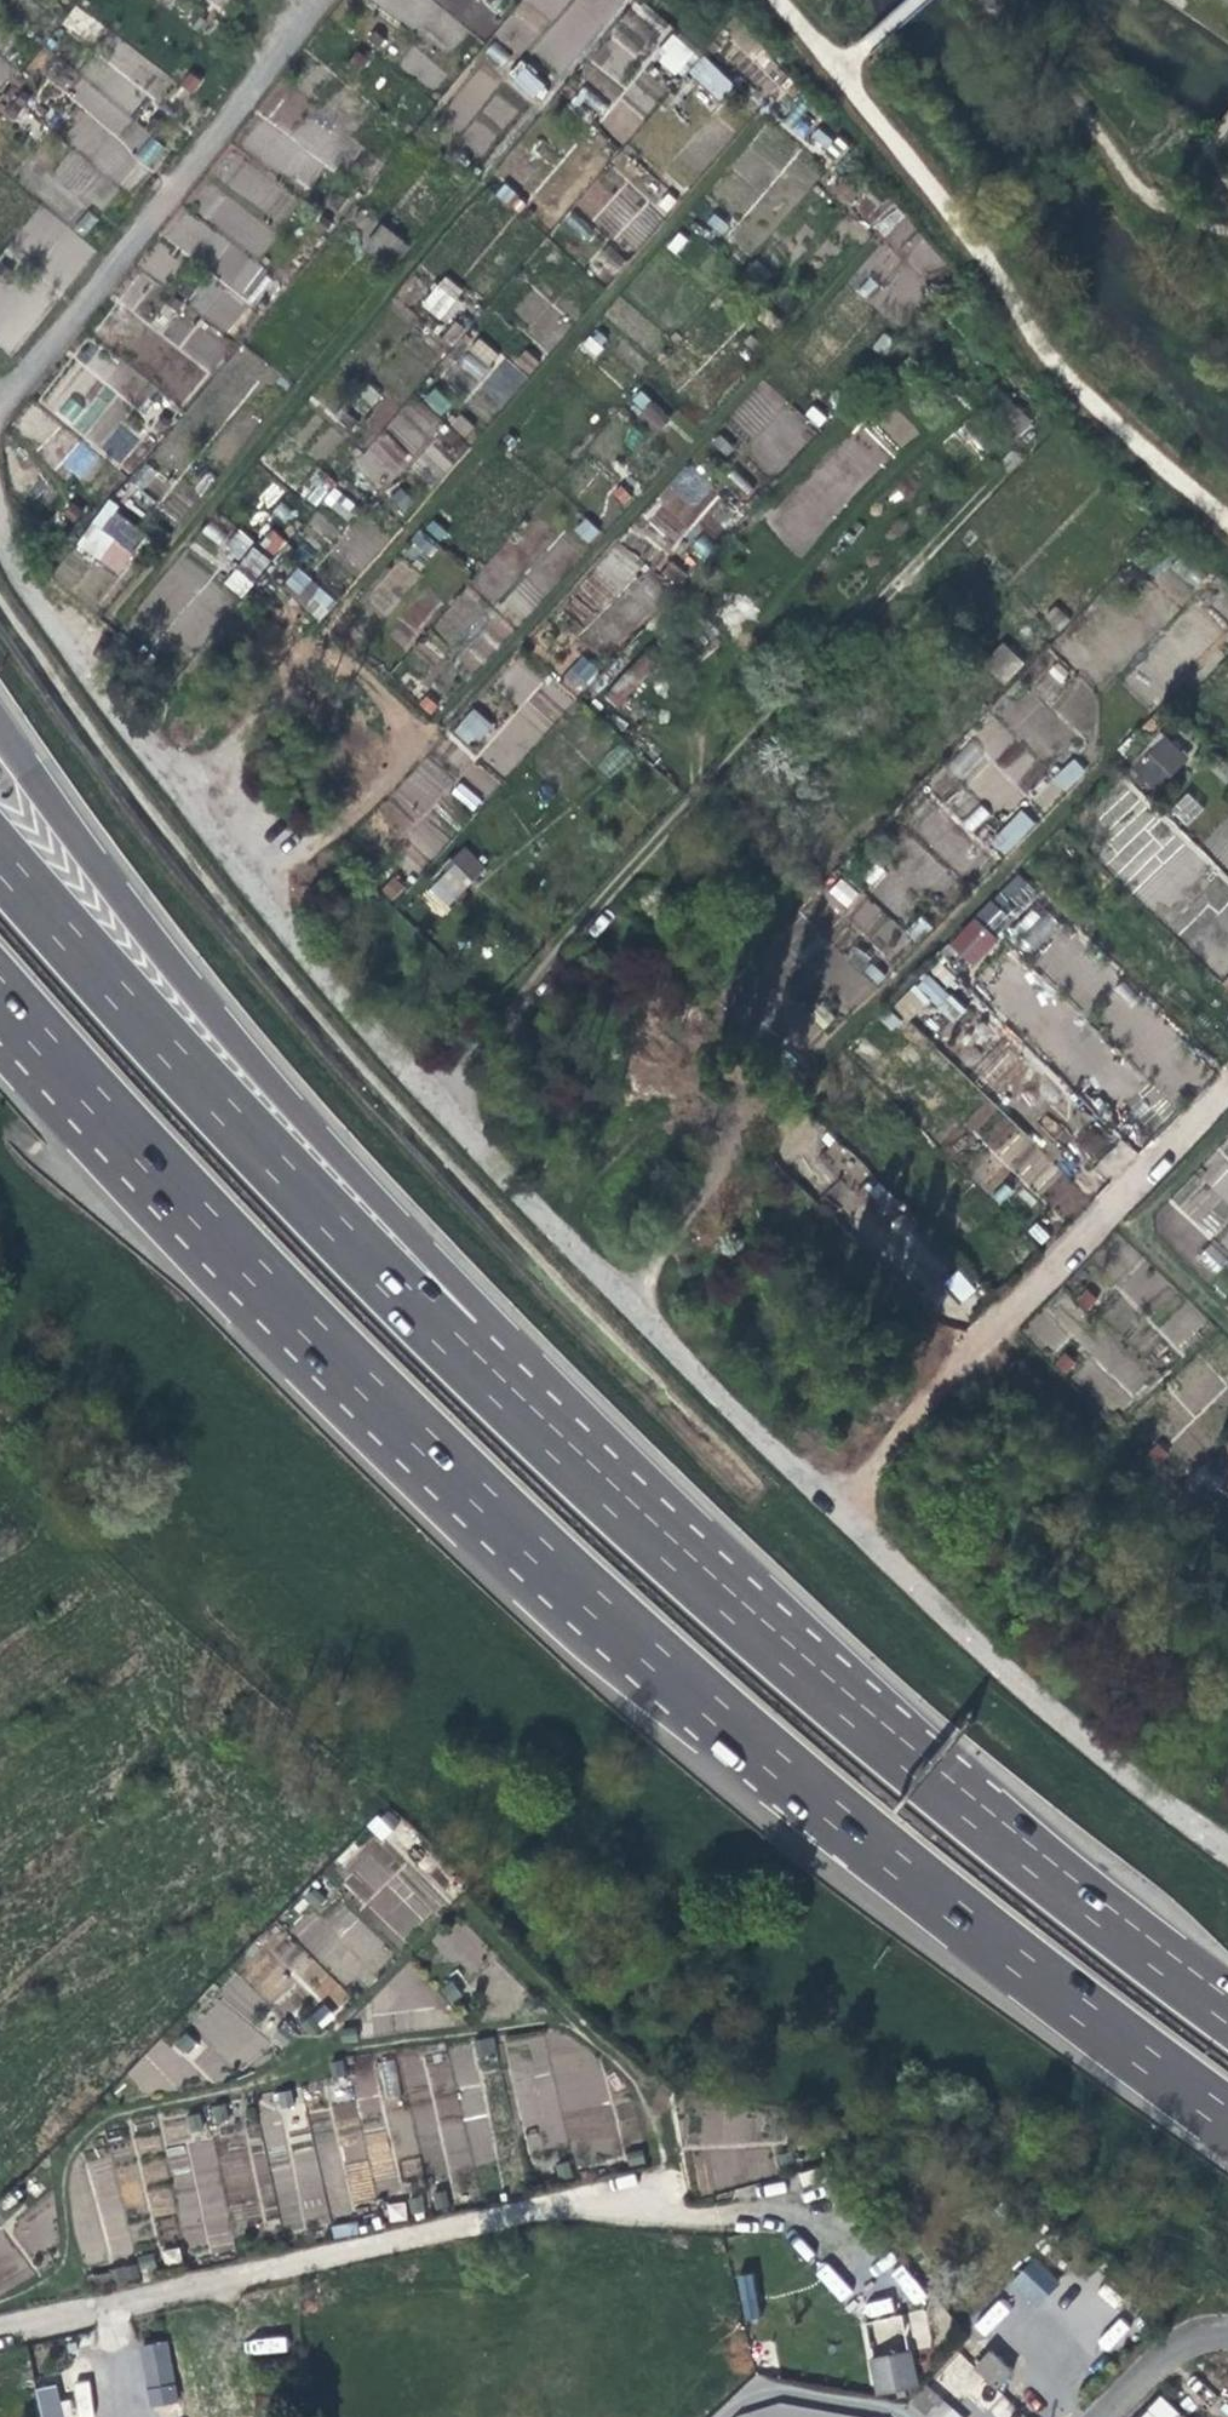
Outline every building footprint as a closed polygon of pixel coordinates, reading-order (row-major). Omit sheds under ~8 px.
[(678,39),(662,57),(678,72),(695,53),(678,39)] [(701,56),(689,71),(719,98),(732,84),(701,56)] [(522,60),(507,72),(532,102),(546,90),(522,60)] [(835,117),(816,139),(835,156),(855,135),(835,117)] [(152,137),(138,155),(150,165),(165,148),(152,137)] [(385,230),(369,249),(387,263),(404,245),(385,230)] [(883,241),(862,263),(877,277),(896,255),(883,241)] [(444,276),(420,303),(439,320),(463,292),(444,276)] [(476,374),(496,356),(483,341),(462,358),(476,374)] [(507,406),(524,371),(498,359),(482,394),(507,406)] [(654,402),(641,415),(659,433),(672,419),(654,402)] [(380,488),(409,456),(382,432),(353,464),(380,488)] [(720,435),(710,446),(730,465),(740,454),(720,435)] [(80,443),(62,462),(82,480),(99,461),(80,443)] [(648,518),(669,539),(697,511),(677,491),(648,518)] [(94,528),(81,545),(118,577),(131,558),(94,528)] [(224,584),(243,598),(272,557),(237,532),(224,550),(240,562),(224,584)] [(300,567),(283,583),(318,620),(336,604),(300,567)] [(1007,644),(987,663),(1006,682),(1026,662),(1007,644)] [(582,694),(599,669),(579,656),(562,681),(582,694)] [(473,708),(450,733),(471,752),(494,726),(473,708)] [(1182,755),(1167,740),(1138,770),(1153,785),(1182,755)] [(1073,762),(1055,777),(1067,791),(1084,774),(1073,762)] [(451,795),(474,810),(482,798),(459,783),(451,795)] [(1189,793),(1170,809),(1185,826),(1203,811),(1189,793)] [(1024,808),(995,839),(1008,851),(1037,822),(1024,808)] [(428,855),(445,845),(433,825),(416,835),(428,855)] [(424,887),(447,908),(486,866),(464,845),(424,887)] [(977,913),(997,933),(1038,893),(1018,873),(977,913)] [(838,878),(827,895),(849,908),(859,891),(838,878)] [(870,900),(852,917),(880,947),(898,930),(870,900)] [(1047,909),(1015,921),(1025,946),(1057,934),(1047,909)] [(972,916),(946,946),(972,968),(998,939),(972,916)] [(954,1023),(966,1006),(922,974),(910,992),(954,1023)] [(968,1124),(1036,1194),(1060,1172),(991,1101),(968,1124)] [(1072,1144),(1093,1164),(1112,1143),(1090,1124),(1072,1144)] [(1208,1245),(1198,1260),(1218,1273),(1227,1258),(1208,1245)] [(958,1269),(943,1282),(960,1303),(976,1290),(958,1269)] [(277,1958),(333,2008),(347,1992),(292,1942),(277,1958)] [(476,2062),(495,2061),(495,2039),(476,2039),(476,2062)] [(193,2078),(185,2054),(183,2046),(129,2063),(139,2095),(193,2078)] [(279,2231),(321,2226),(306,2088),(258,2094),(264,2145),(214,2151),(214,2146),(172,2151),(183,2249),(234,2243),(231,2218),(253,2216),(252,2211),(277,2209),(279,2231)] [(394,2181),(385,2135),(361,2139),(358,2123),(359,2109),(376,2110),(376,2103),(345,2101),(334,2103),(333,2108),(346,2173),(352,2204),(374,2200),(375,2184),(394,2185),(394,2181)] [(397,2156),(400,2155),(405,2177),(421,2173),(407,2112),(388,2117),(397,2156)] [(1034,2308),(1060,2282),(1035,2257),(1009,2282),(1034,2308)] [(825,2262),(813,2272),(841,2303),(853,2292),(825,2262)] [(95,2294),(140,2282),(135,2263),(90,2275),(95,2294)] [(743,2318),(759,2316),(753,2273),(738,2275),(743,2318)] [(868,2318),(894,2313),(892,2298),(865,2303),(868,2318)] [(999,2301),(975,2326),(985,2335),(1008,2310),(999,2301)] [(876,2344),(906,2333),(898,2313),(869,2325),(876,2344)] [(168,2339),(139,2345),(150,2406),(179,2401),(168,2339)] [(982,2376),(997,2389),(1012,2372),(991,2350),(974,2367),(982,2376)] [(982,2376),(957,2352),(931,2379),(956,2403),(982,2376)] [(913,2354),(870,2362),(876,2397),(920,2389),(913,2354)] [(90,2380),(73,2382),(76,2416),(94,2416),(90,2380)] [(929,2384),(911,2400),(926,2416),(959,2416),(929,2384)] [(35,2389),(41,2416),(63,2416),(57,2385),(35,2389)] [(993,2416),(1010,2416),(1015,2403),(998,2396),(990,2416),(993,2416)] [(1162,2396),(1139,2416),(1182,2416),(1162,2396)]
